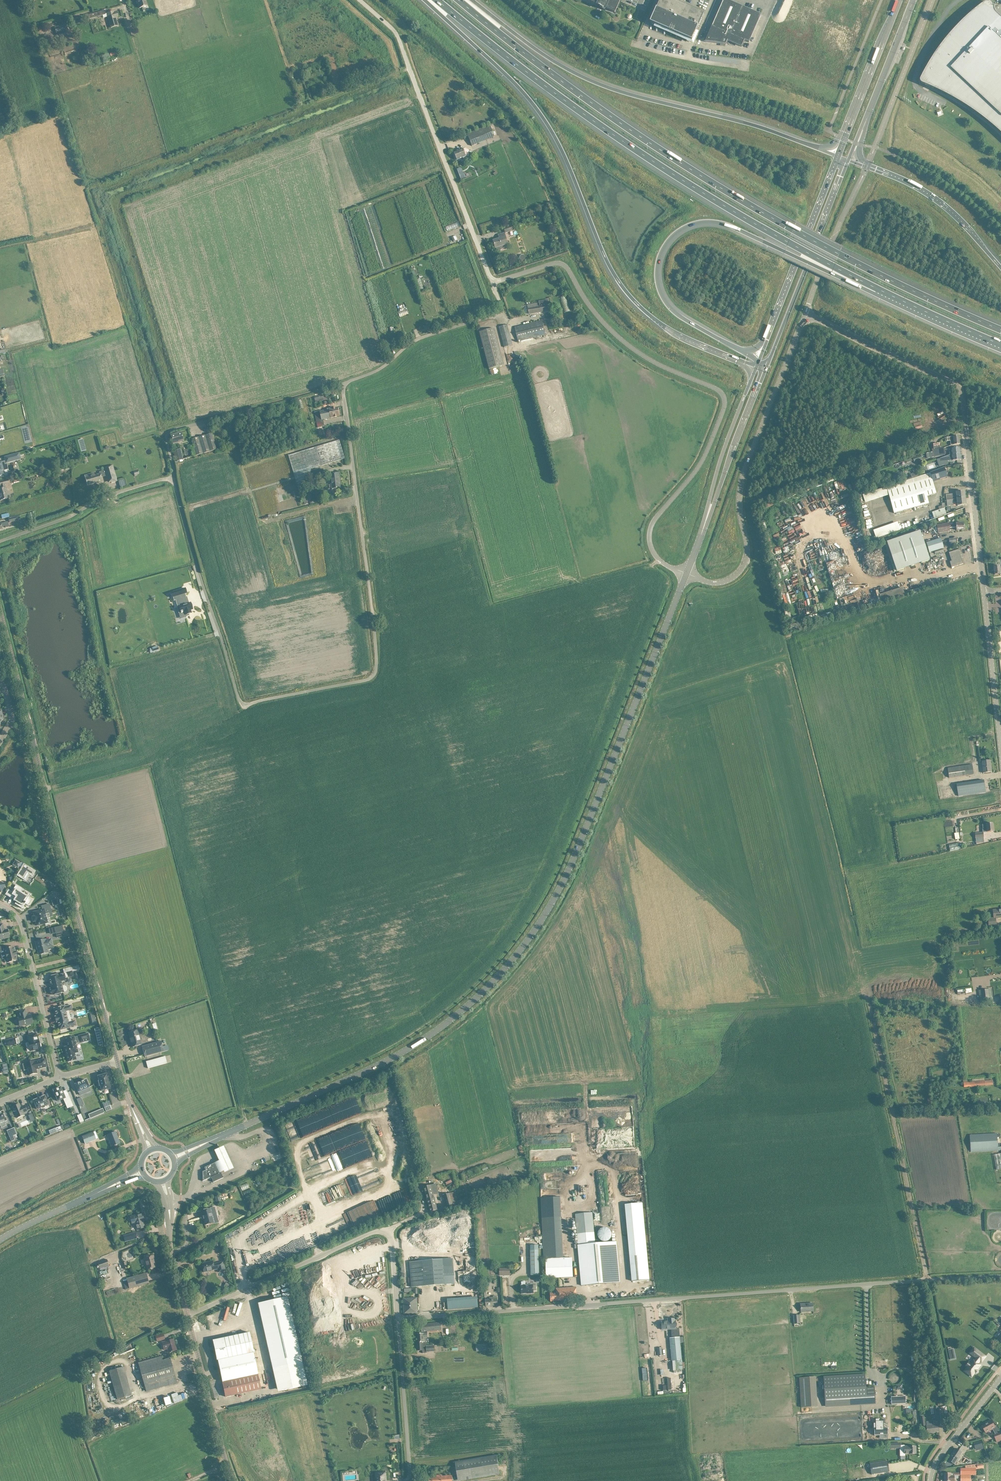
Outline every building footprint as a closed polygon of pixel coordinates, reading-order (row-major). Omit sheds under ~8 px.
[(139,8),(147,6),(145,0),(137,0),(139,8)] [(598,5),(598,6),(605,10),(606,9),(615,13),(621,0),(586,0),(598,5)] [(650,24),(687,40),(687,41),(689,42),(689,41),(692,42),(704,14),(672,0),(660,0),(650,24)] [(720,44),(726,45),(727,40),(742,47),(744,40),(749,42),(761,15),(726,0),(724,0),(712,26),(705,42),(720,44)] [(996,15),(995,14),(995,13),(994,12),(994,11),(994,10),(993,7),(993,6),(993,5),(992,4),(991,3),(990,3),(989,3),(988,3),(987,3),(983,5),(977,9),(972,13),(964,20),(958,26),(953,32),(942,45),(937,51),(933,58),(928,66),(926,69),(925,71),(923,74),(922,77),(920,80),(920,81),(920,82),(920,83),(921,84),(931,89),(936,91),(940,93),(945,95),(949,97),(954,100),(958,102),(962,105),(966,108),(970,110),(975,113),(979,116),(983,119),(986,122),(990,125),(994,129),(998,132),(1000,135),(1000,19),(996,15)] [(97,13),(88,15),(90,19),(98,17),(103,15),(105,15),(105,14),(104,10),(97,13)] [(105,15),(103,15),(103,18),(107,17),(111,28),(113,27),(118,26),(117,21),(115,21),(114,19),(118,18),(117,12),(114,12),(109,13),(107,14),(105,14),(105,15)] [(63,25),(55,27),(56,34),(65,31),(63,25)] [(490,125),(472,132),(467,134),(472,146),(495,137),(494,135),(496,134),(495,131),(493,132),(490,125)] [(463,149),(454,153),(457,160),(466,156),(469,155),(469,151),(466,149),(463,150),(463,149)] [(515,229),(514,225),(504,228),(505,233),(513,230),(515,229)] [(503,246),(508,244),(504,233),(498,235),(499,239),(493,241),(496,248),(497,251),(502,249),(503,248),(503,246)] [(539,301),(540,306),(538,306),(537,303),(527,305),(529,314),(550,311),(548,300),(539,301)] [(515,327),(516,332),(518,341),(545,334),(543,326),(542,321),(515,327)] [(513,345),(509,330),(507,325),(499,327),(500,332),(504,347),(513,345)] [(479,332),(481,337),(489,369),(504,365),(494,328),(479,332)] [(326,394),(314,397),(316,402),(328,399),(326,394)] [(315,417),(318,428),(325,426),(323,420),(339,416),(338,408),(333,408),(314,412),(315,417)] [(171,436),(173,444),(183,441),(181,433),(171,436)] [(195,451),(196,456),(217,450),(212,433),(191,439),(193,446),(189,447),(189,448),(191,447),(192,452),(195,451)] [(950,441),(951,445),(960,444),(959,436),(945,438),(945,442),(950,441)] [(339,440),(289,455),(299,489),(306,487),(304,481),(313,478),(310,469),(345,459),(339,440)] [(932,444),(932,451),(940,449),(940,448),(939,443),(933,444),(932,444)] [(944,447),(940,448),(940,449),(932,451),(933,452),(934,452),(935,454),(935,456),(945,455),(944,447)] [(183,459),(180,449),(174,451),(176,461),(181,460),(183,459)] [(8,469),(7,463),(21,459),(19,452),(4,457),(5,461),(0,463),(0,477),(5,476),(3,470),(8,469)] [(952,455),(951,455),(950,455),(947,456),(940,459),(941,462),(948,461),(953,461),(961,460),(961,454),(952,455)] [(104,468),(107,481),(111,480),(111,483),(117,481),(112,465),(104,468)] [(930,472),(931,474),(887,487),(894,513),(929,503),(927,496),(936,493),(932,481),(947,477),(944,467),(930,472)] [(323,469),(312,471),(313,478),(325,476),(323,469)] [(253,473),(255,487),(263,487),(262,480),(261,481),(260,473),(253,473)] [(339,473),(334,474),(331,474),(332,489),(338,488),(337,488),(341,488),(339,473)] [(90,474),(84,476),(87,485),(96,483),(96,484),(103,482),(100,474),(91,477),(90,474)] [(8,479),(0,481),(0,486),(1,486),(2,489),(0,490),(0,500),(10,498),(9,493),(8,493),(7,487),(6,488),(5,485),(9,484),(8,479)] [(946,500),(965,498),(965,491),(956,492),(956,496),(953,497),(952,494),(946,495),(946,500)] [(947,514),(944,508),(932,512),(934,518),(947,514)] [(809,523),(817,520),(815,514),(807,517),(809,523)] [(938,533),(950,531),(949,528),(956,527),(956,530),(964,529),(964,523),(959,523),(949,524),(949,523),(937,525),(938,533)] [(920,531),(887,542),(897,572),(930,560),(920,531)] [(941,539),(936,540),(927,544),(928,550),(930,555),(931,557),(935,556),(935,554),(944,551),(944,548),(947,547),(947,541),(942,541),(941,539)] [(950,562),(950,563),(952,568),(963,564),(960,555),(962,555),(960,549),(949,553),(952,561),(950,562)] [(190,570),(179,572),(183,585),(198,581),(198,580),(193,581),(190,570)] [(798,573),(794,573),(794,572),(790,572),(791,580),(798,579),(798,573)] [(185,589),(170,593),(172,597),(173,597),(174,601),(175,600),(178,607),(177,607),(179,613),(185,611),(186,615),(186,614),(186,616),(189,616),(189,614),(191,613),(190,610),(193,609),(191,604),(189,605),(188,604),(184,605),(182,598),(186,597),(185,593),(186,593),(185,589)] [(193,607),(194,612),(201,610),(200,602),(192,603),(193,607)] [(982,761),(983,773),(992,772),(990,760),(982,761)] [(972,764),(948,768),(949,778),(974,774),(972,764)] [(984,780),(979,781),(957,785),(959,797),(986,792),(984,780)] [(992,824),(982,824),(983,832),(993,831),(992,824)] [(983,833),(975,833),(976,843),(984,843),(983,833)] [(24,863),(17,875),(26,881),(30,874),(32,876),(35,870),(24,863)] [(46,877),(44,880),(57,888),(59,886),(60,885),(56,883),(46,877)] [(16,885),(12,892),(17,895),(14,900),(16,902),(15,904),(21,907),(21,908),(22,908),(25,904),(25,903),(29,906),(29,905),(33,899),(20,891),(21,888),(16,885)] [(43,910),(33,912),(34,917),(32,917),(33,922),(36,921),(37,925),(45,923),(44,918),(52,916),(49,904),(42,906),(43,910)] [(993,910),(994,917),(998,917),(998,918),(1000,917),(1000,909),(993,910)] [(994,918),(987,918),(988,926),(988,927),(989,926),(997,926),(996,918),(994,918)] [(10,937),(8,929),(4,930),(3,924),(0,925),(0,940),(10,937)] [(62,926),(48,929),(49,934),(56,932),(57,937),(63,936),(62,931),(63,931),(62,926)] [(53,945),(51,939),(46,941),(45,940),(35,942),(37,947),(39,955),(44,953),(44,954),(47,953),(48,952),(47,947),(53,945)] [(0,947),(0,951),(1,951),(4,950),(6,958),(4,958),(5,962),(7,962),(17,960),(16,955),(15,952),(14,947),(5,949),(4,946),(0,947)] [(50,989),(51,995),(53,994),(53,995),(57,994),(57,995),(58,995),(59,995),(60,995),(61,994),(60,993),(64,992),(63,992),(64,991),(65,991),(66,990),(67,989),(67,988),(66,987),(65,986),(64,986),(62,986),(61,981),(66,980),(64,974),(59,975),(59,974),(49,977),(52,988),(50,989)] [(981,1002),(989,1001),(988,989),(981,990),(981,991),(979,991),(981,1002)] [(64,1006),(54,1008),(56,1017),(55,1017),(56,1022),(58,1022),(60,1030),(70,1027),(76,1025),(75,1020),(71,1021),(69,1011),(72,1010),(71,1005),(65,1007),(64,1006)] [(18,1018),(20,1026),(27,1025),(27,1026),(31,1025),(30,1024),(33,1023),(31,1015),(27,1016),(25,1010),(19,1011),(20,1018),(18,1018)] [(131,1042),(130,1042),(131,1047),(142,1045),(138,1030),(128,1033),(131,1042)] [(75,1053),(78,1052),(76,1043),(80,1042),(80,1043),(90,1040),(88,1033),(78,1036),(79,1036),(74,1037),(66,1039),(68,1046),(64,1047),(68,1062),(76,1060),(75,1053)] [(38,1039),(36,1034),(27,1036),(29,1042),(28,1042),(26,1043),(26,1044),(26,1047),(27,1047),(29,1047),(30,1051),(41,1048),(41,1047),(41,1046),(41,1045),(41,1044),(40,1044),(39,1039),(38,1039)] [(166,1046),(163,1047),(161,1041),(142,1046),(145,1057),(164,1051),(164,1050),(167,1049),(166,1046)] [(165,1056),(146,1062),(148,1068),(167,1063),(165,1056)] [(26,1063),(22,1064),(24,1070),(27,1069),(27,1070),(29,1075),(30,1075),(30,1076),(33,1075),(33,1074),(37,1073),(36,1069),(46,1067),(45,1059),(34,1062),(34,1061),(26,1063)] [(102,1091),(111,1088),(109,1082),(108,1080),(109,1080),(108,1080),(107,1074),(98,1076),(99,1081),(98,1081),(99,1086),(100,1086),(102,1091)] [(78,1092),(79,1092),(84,1090),(86,1093),(90,1091),(89,1088),(89,1087),(86,1080),(75,1084),(78,1092)] [(58,1101),(63,1099),(67,1108),(73,1106),(67,1092),(63,1093),(61,1087),(53,1090),(58,1101)] [(38,1098),(38,1099),(34,1100),(37,1109),(48,1105),(45,1096),(41,1098),(41,1097),(38,1098)] [(112,1109),(109,1101),(103,1104),(106,1112),(112,1109)] [(12,1107),(17,1118),(24,1115),(23,1114),(27,1112),(25,1105),(21,1107),(19,1104),(12,1107)] [(55,1128),(49,1131),(50,1134),(57,1132),(62,1130),(64,1129),(62,1125),(60,1126),(56,1128),(55,1128)] [(85,1144),(94,1140),(96,1139),(93,1132),(82,1136),(85,1144)] [(116,1132),(107,1135),(112,1146),(120,1143),(120,1142),(119,1143),(117,1137),(118,1137),(116,1132)] [(971,1152),(1000,1150),(1000,1147),(998,1147),(997,1133),(970,1135),(971,1152)] [(224,1146),(214,1150),(216,1154),(219,1161),(215,1162),(220,1172),(223,1171),(224,1172),(234,1168),(225,1150),(224,1146)] [(373,1165),(371,1163),(368,1167),(372,1170),(378,1163),(376,1161),(373,1165)] [(220,1173),(215,1163),(209,1165),(205,1167),(206,1170),(203,1172),(203,1181),(211,1178),(212,1180),(214,1182),(224,1178),(222,1175),(221,1173),(220,1173)] [(382,1186),(388,1183),(384,1176),(371,1183),(374,1188),(376,1187),(378,1191),(384,1189),(382,1186)] [(436,1184),(424,1187),(431,1211),(437,1210),(433,1194),(438,1193),(436,1184)] [(455,1192),(443,1195),(446,1207),(458,1204),(455,1192)] [(563,1257),(561,1216),(560,1197),(541,1198),(542,1217),(544,1259),(545,1259),(568,1258),(568,1256),(563,1257)] [(649,1280),(642,1203),(625,1204),(632,1281),(649,1280)] [(211,1208),(201,1211),(203,1217),(203,1218),(203,1217),(205,1225),(214,1223),(212,1217),(213,1216),(217,1215),(215,1207),(211,1208)] [(578,1244),(575,1245),(575,1249),(579,1248),(582,1286),(619,1282),(615,1241),(595,1243),(592,1212),(576,1214),(578,1244)] [(137,1215),(130,1217),(132,1224),(134,1223),(136,1230),(140,1229),(145,1227),(142,1219),(143,1218),(142,1213),(137,1215)] [(336,1228),(338,1234),(344,1232),(343,1230),(347,1229),(345,1223),(341,1224),(342,1226),(336,1228)] [(611,1236),(612,1234),(611,1232),(610,1230),(609,1229),(607,1228),(605,1227),(603,1228),(601,1229),(599,1230),(598,1232),(598,1234),(598,1236),(599,1238),(601,1240),(603,1241),(605,1241),(607,1241),(609,1240),(610,1238),(611,1236)] [(125,1241),(136,1238),(135,1233),(124,1236),(125,1241)] [(444,1240),(438,1240),(438,1251),(454,1251),(454,1246),(451,1246),(451,1242),(447,1242),(447,1246),(444,1246),(444,1240)] [(531,1275),(539,1275),(539,1250),(530,1250),(531,1275)] [(154,1255),(144,1258),(147,1269),(156,1267),(154,1260),(155,1260),(154,1255)] [(568,1258),(545,1259),(546,1278),(573,1277),(572,1257),(568,1258)] [(455,1284),(453,1258),(410,1262),(412,1287),(455,1284)] [(98,1262),(100,1269),(100,1270),(110,1267),(107,1259),(98,1262)] [(216,1263),(217,1265),(214,1266),(212,1261),(202,1264),(204,1272),(215,1269),(214,1269),(217,1268),(218,1272),(225,1270),(223,1262),(216,1263)] [(323,1261),(302,1271),(305,1277),(326,1267),(323,1261)] [(127,1279),(127,1281),(123,1282),(125,1289),(149,1283),(146,1273),(127,1279)] [(521,1285),(521,1294),(527,1293),(527,1294),(534,1293),(534,1291),(537,1291),(536,1284),(533,1285),(533,1284),(525,1285),(525,1281),(521,1282),(522,1285),(521,1285)] [(556,1288),(556,1293),(550,1293),(551,1302),(581,1300),(580,1295),(577,1295),(576,1287),(556,1288)] [(490,1299),(485,1299),(486,1306),(498,1305),(497,1297),(489,1298),(490,1299)] [(416,1298),(404,1299),(405,1313),(417,1313),(417,1308),(416,1298)] [(458,1301),(447,1302),(448,1310),(458,1309),(458,1301)] [(804,1323),(804,1314),(793,1314),(794,1323),(804,1323)] [(672,1338),(680,1337),(679,1328),(676,1328),(676,1326),(676,1321),(675,1321),(675,1319),(671,1319),(671,1321),(668,1321),(662,1322),(662,1330),(667,1329),(671,1329),(672,1338)] [(441,1322),(422,1324),(421,1324),(422,1332),(442,1330),(441,1322)] [(250,1337),(249,1332),(213,1340),(217,1360),(218,1360),(222,1382),(225,1397),(261,1389),(254,1353),(250,1337)] [(427,1337),(428,1337),(428,1333),(418,1334),(418,1342),(417,1342),(418,1351),(423,1350),(423,1353),(427,1353),(427,1352),(435,1351),(434,1345),(426,1346),(426,1342),(427,1342),(427,1337)] [(670,1338),(672,1361),(682,1360),(681,1352),(680,1343),(684,1342),(683,1337),(680,1337),(672,1338),(670,1338)] [(168,1349),(168,1352),(177,1350),(174,1339),(162,1342),(164,1350),(168,1349)] [(488,1351),(488,1343),(476,1344),(476,1352),(488,1351)] [(964,1370),(961,1374),(968,1380),(972,1375),(972,1376),(975,1373),(974,1372),(977,1368),(975,1366),(977,1364),(978,1365),(982,1360),(971,1351),(967,1356),(973,1361),(971,1364),(970,1363),(967,1367),(965,1366),(963,1369),(964,1370)] [(138,1362),(139,1367),(146,1391),(177,1383),(170,1358),(163,1360),(162,1356),(138,1362)] [(281,1390),(311,1385),(307,1360),(277,1366),(281,1390)] [(120,1397),(135,1394),(129,1366),(113,1369),(120,1397)] [(865,1374),(824,1376),(826,1407),(876,1404),(875,1387),(866,1387),(865,1374)] [(816,1377),(799,1378),(801,1408),(817,1406),(816,1377)] [(905,1396),(891,1397),(891,1404),(906,1403),(905,1396)] [(936,1410),(937,1415),(937,1420),(944,1419),(944,1414),(948,1414),(947,1406),(943,1406),(943,1409),(936,1410)] [(874,1419),(874,1431),(874,1435),(888,1435),(887,1423),(884,1423),(884,1419),(874,1419)] [(983,1426),(985,1431),(986,1432),(993,1428),(995,1432),(996,1434),(994,1435),(996,1440),(997,1442),(1000,1441),(1000,1434),(1000,1432),(999,1430),(996,1426),(995,1426),(994,1424),(992,1420),(988,1422),(988,1423),(983,1426)] [(934,1421),(934,1424),(926,1425),(927,1428),(927,1433),(939,1432),(938,1421),(934,1421)] [(901,1448),(900,1448),(900,1456),(905,1456),(905,1453),(909,1453),(910,1454),(916,1454),(916,1446),(909,1446),(904,1446),(904,1445),(901,1445),(901,1448)] [(950,1456),(950,1457),(948,1460),(955,1464),(957,1461),(962,1452),(960,1451),(956,1448),(950,1456)] [(969,1462),(974,1456),(970,1453),(965,1459),(969,1462)] [(500,1474),(497,1455),(455,1461),(458,1480),(500,1474)] [(887,1461),(870,1464),(872,1474),(889,1471),(887,1461)] [(971,1475),(976,1475),(976,1469),(984,1468),(983,1463),(965,1466),(965,1468),(961,1468),(961,1480),(971,1480),(971,1475)] [(385,1480),(386,1480),(385,1472),(376,1473),(376,1474),(376,1480),(385,1480)] [(949,1473),(944,1473),(944,1480),(954,1480),(954,1479),(958,1479),(958,1478),(958,1476),(960,1476),(960,1473),(949,1473)]
